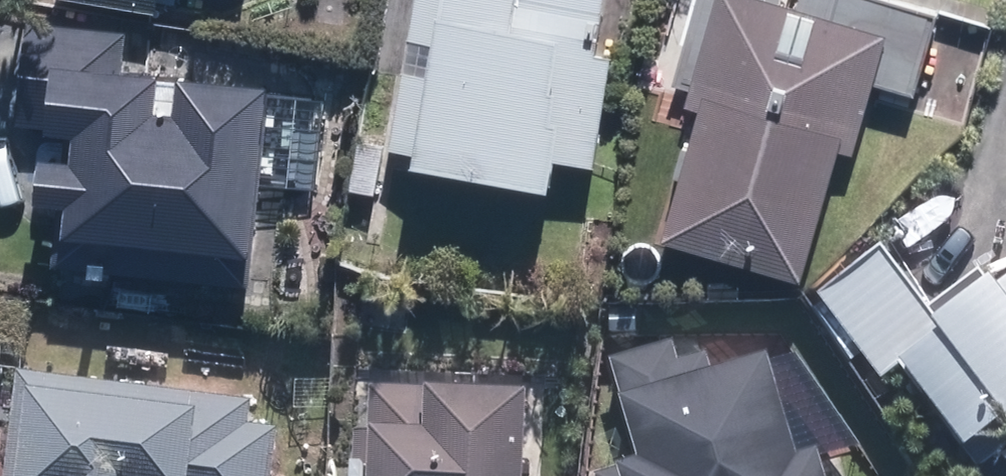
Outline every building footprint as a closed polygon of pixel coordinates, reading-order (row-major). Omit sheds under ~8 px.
[(383,150),(403,153),(401,167),(543,188),(547,162),(587,168),(605,55),(579,51),(587,0),(406,0),(383,150)] [(929,14),(875,0),(690,0),(667,83),(683,87),(678,105),(692,109),(657,243),(792,279),(826,151),(847,156),(866,86),(907,97),(929,14)] [(54,202),(47,264),(240,287),(264,86),(168,75),(167,81),(145,78),(145,72),(114,69),(118,37),(27,27),(16,122),(63,128),(59,162),(33,159),(29,199),(54,202)] [(812,300),(875,383),(890,372),(955,458),(992,431),(1002,444),(1005,441),(1005,278),(983,295),(970,277),(924,312),(878,251),(812,300)] [(806,459),(787,464),(758,364),(710,379),(704,358),(679,366),(673,345),(607,364),(638,467),(608,475),(811,475),(806,459)] [(14,377),(1,475),(263,475),(268,434),(240,430),(243,405),(14,377)] [(517,399),(367,393),(366,434),(352,434),(350,475),(514,475),(517,399)]
